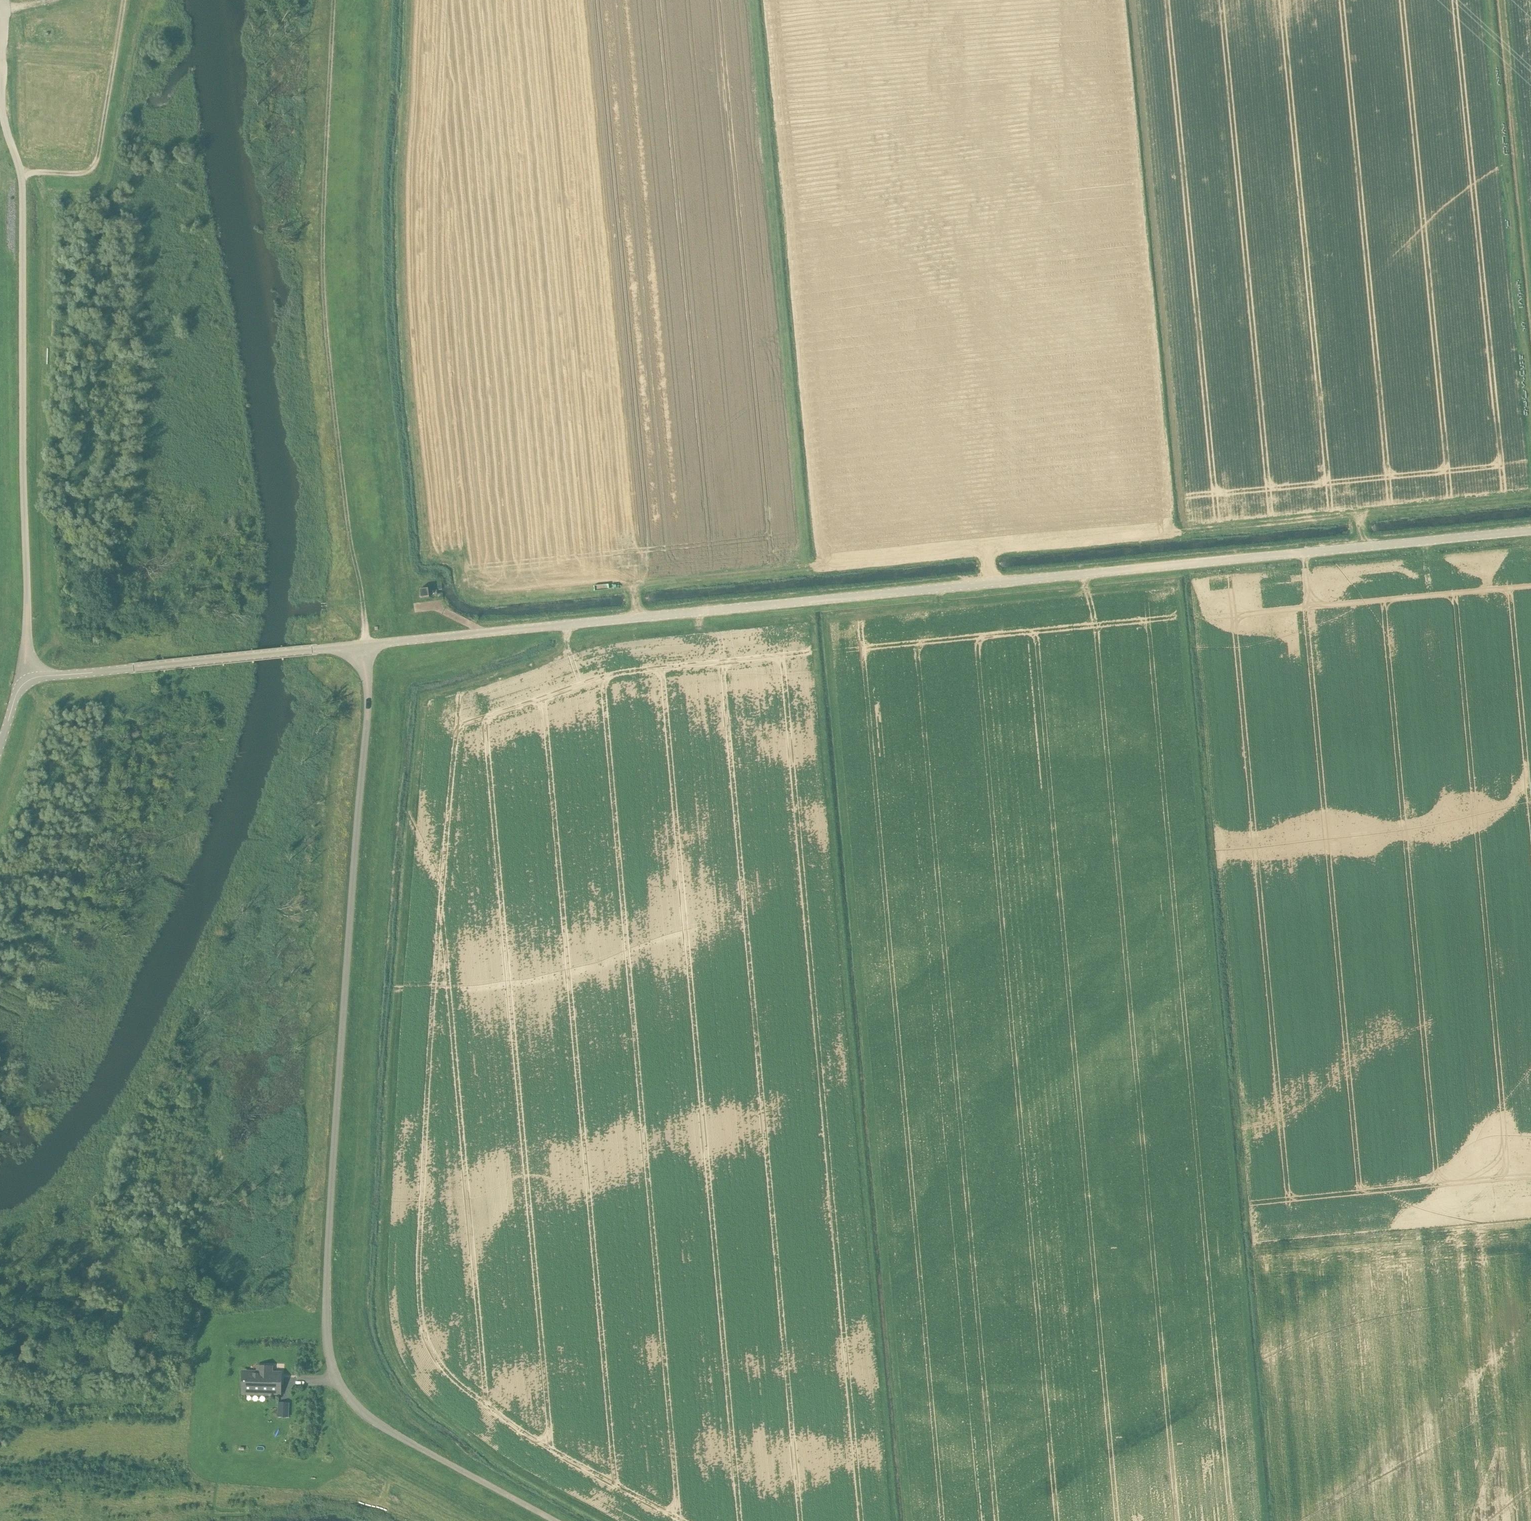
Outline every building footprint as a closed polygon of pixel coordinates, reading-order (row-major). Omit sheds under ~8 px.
[(419,590),(420,598),(428,597),(427,589),(419,590)] [(257,1369),(243,1368),(242,1392),(282,1394),(283,1369),(273,1368),(273,1364),(257,1363),(257,1369)] [(289,1399),(278,1399),(278,1416),(289,1416),(289,1399)]
